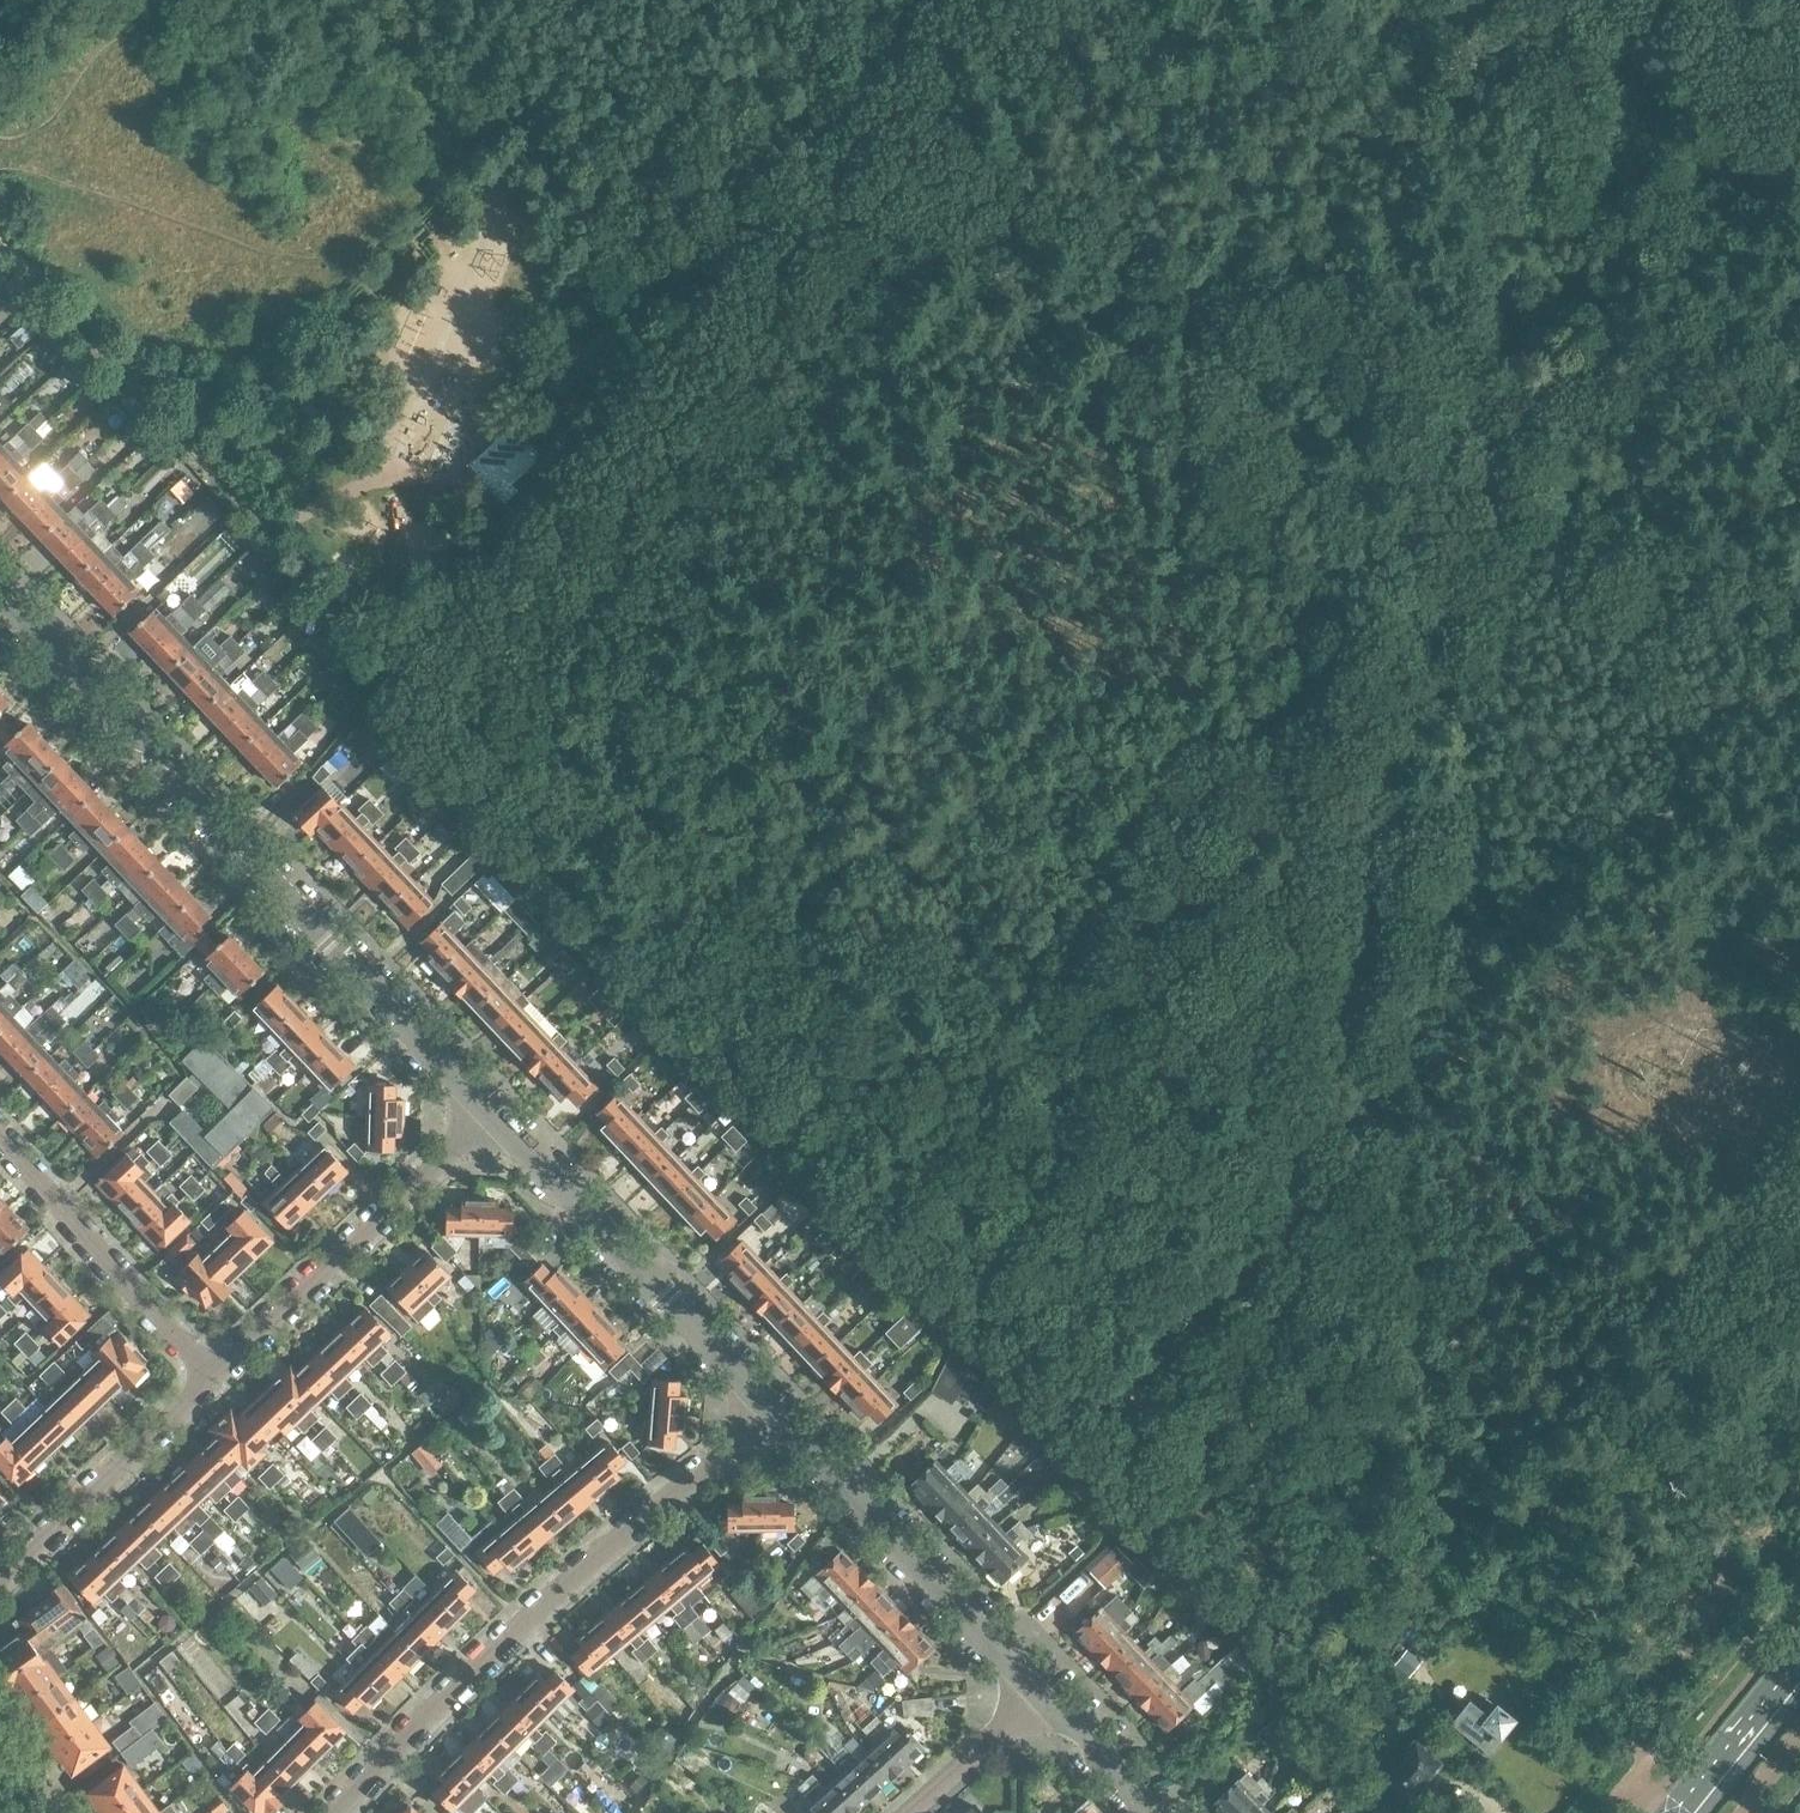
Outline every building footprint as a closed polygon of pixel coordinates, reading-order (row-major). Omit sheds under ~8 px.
[(33,319),(11,338),(20,348),(42,329),(33,319)] [(586,420),(564,447),(577,457),(599,430),(586,420)] [(515,421),(467,465),(519,521),(561,470),(515,421)] [(29,423),(17,434),(25,441),(36,431),(29,423)] [(0,471),(0,493),(5,499),(31,475),(19,462),(43,439),(36,431),(25,441),(17,449),(0,465),(0,468),(2,470),(0,471)] [(17,449),(8,440),(3,446),(0,443),(0,465),(17,449)] [(568,451),(561,459),(567,465),(574,456),(568,451)] [(31,475),(5,499),(22,517),(35,505),(38,508),(56,491),(64,483),(57,475),(45,462),(31,475)] [(68,464),(57,475),(64,483),(75,472),(68,464)] [(35,505),(22,517),(42,537),(67,513),(58,504),(72,491),(83,480),(75,472),(64,483),(56,491),(38,508),(35,505)] [(101,499),(90,510),(97,518),(108,507),(101,499)] [(67,513),(42,537),(61,558),(74,546),(71,543),(89,526),(97,518),(90,510),(84,515),(75,505),(67,513)] [(74,546),(61,558),(78,576),(112,544),(99,531),(105,526),(116,515),(108,507),(97,518),(89,526),(71,543),(74,546)] [(112,544),(78,576),(94,593),(107,581),(110,584),(149,548),(150,550),(171,530),(161,519),(123,555),(112,544)] [(107,581),(94,593),(115,615),(123,607),(124,608),(128,604),(127,603),(140,590),(134,583),(130,580),(155,556),(150,550),(149,548),(110,584),(107,581)] [(139,624),(131,632),(150,651),(151,653),(164,641),(161,638),(199,602),(198,600),(191,593),(178,605),(171,612),(165,617),(156,608),(143,620),(142,619),(138,623),(139,624)] [(164,641),(151,653),(168,671),(194,646),(181,633),(186,628),(194,620),(206,609),(199,602),(161,638),(164,641)] [(335,631),(324,641),(337,655),(348,645),(335,631)] [(194,646),(168,671),(185,688),(197,676),(200,679),(239,643),(230,634),(218,645),(207,634),(194,646)] [(197,676),(185,688),(186,690),(204,709),(230,684),(221,674),(245,650),(239,643),(200,679),(197,676)] [(265,671),(253,682),(260,689),(272,678),(265,671)] [(237,717),(224,730),(240,747),(267,722),(255,709),(278,685),(272,678),(260,689),(252,697),(234,714),(237,717)] [(230,684),(204,709),(205,709),(224,730),(237,717),(234,714),(252,697),(245,690),(240,694),(230,684)] [(3,712),(2,711),(9,704),(0,694),(0,715),(3,712)] [(267,722),(240,747),(257,765),(270,753),(273,756),(311,720),(302,710),(277,734),(267,722)] [(8,724),(6,722),(0,715),(0,731),(8,724)] [(270,753),(257,765),(259,767),(277,786),(302,761),(294,753),(309,739),(307,737),(318,727),(311,720),(273,756),(270,753)] [(0,735),(0,738),(6,744),(2,747),(11,757),(3,765),(10,772),(44,740),(28,723),(20,731),(19,730),(16,732),(10,726),(0,735)] [(0,781),(0,797),(20,779),(28,788),(61,758),(44,740),(10,772),(0,781)] [(340,750),(329,760),(329,761),(336,768),(338,770),(339,770),(349,760),(340,750)] [(38,798),(16,819),(24,826),(78,776),(61,758),(28,788),(38,798)] [(323,765),(313,777),(320,784),(331,773),(336,768),(329,761),(329,760),(328,759),(323,765)] [(78,776),(24,826),(31,834),(59,808),(68,818),(94,793),(78,776)] [(323,788),(293,817),(309,834),(316,828),(340,805),(323,788)] [(94,793),(68,818),(77,827),(69,836),(75,843),(110,810),(94,793)] [(368,799),(357,809),(361,813),(365,817),(376,806),(368,799)] [(340,805),(316,828),(336,848),(343,842),(339,838),(346,831),(348,833),(365,817),(361,813),(354,820),(340,805)] [(376,806),(365,817),(368,821),(372,825),(383,814),(376,806)] [(110,810),(75,843),(83,851),(84,850),(93,841),(102,850),(128,828),(110,810)] [(343,842),(336,848),(352,866),(376,843),(361,828),(368,821),(365,817),(348,833),(346,831),(339,838),(343,842)] [(128,828),(102,850),(111,860),(102,869),(110,877),(144,846),(128,828)] [(405,837),(394,848),(398,852),(401,856),(412,845),(405,837)] [(61,843),(49,855),(55,861),(67,850),(61,843)] [(376,843),(352,866),(372,887),(379,880),(376,876),(383,870),(385,872),(401,856),(398,852),(391,858),(376,843)] [(412,845),(401,856),(405,859),(409,863),(420,853),(412,845)] [(144,846),(110,877),(118,885),(127,877),(135,886),(160,862),(144,846)] [(67,850),(55,861),(63,870),(76,858),(67,850)] [(473,854),(442,883),(452,894),(483,864),(473,854)] [(379,880),(372,887),(389,904),(413,882),(398,866),(405,859),(401,856),(385,872),(383,870),(376,876),(379,880)] [(160,862),(135,886),(143,895),(135,903),(143,911),(177,880),(160,862)] [(485,874),(476,883),(502,911),(515,898),(493,874),(488,879),(485,874)] [(94,877),(81,889),(89,897),(101,885),(94,877)] [(177,880),(143,911),(150,919),(158,911),(169,923),(194,899),(177,880)] [(413,882),(389,904),(410,926),(433,903),(413,882)] [(101,885),(89,897),(90,897),(96,904),(109,893),(101,885)] [(461,896),(454,903),(464,914),(472,906),(461,896)] [(515,898),(504,909),(523,928),(534,917),(515,898)] [(169,938),(167,939),(184,956),(195,945),(197,947),(209,936),(207,934),(201,927),(204,925),(203,924),(211,916),(194,899),(169,923),(176,930),(169,938)] [(127,911),(114,923),(122,931),(134,919),(127,911)] [(441,924),(424,941),(433,950),(427,956),(436,966),(459,944),(452,936),(466,923),(455,911),(441,924)] [(534,917),(523,928),(530,935),(541,925),(534,917)] [(134,919),(122,931),(129,938),(141,927),(134,919)] [(533,938),(528,943),(536,952),(552,936),(544,928),(533,938)] [(209,936),(197,947),(199,950),(206,957),(203,959),(213,969),(203,978),(211,986),(246,954),(229,936),(221,943),(220,942),(217,945),(211,938),(209,936)] [(459,944),(436,966),(451,983),(449,984),(454,989),(488,956),(472,938),(462,947),(459,944)] [(563,948),(551,959),(559,967),(570,956),(563,948)] [(246,954),(211,986),(219,994),(228,985),(238,995),(263,972),(246,954)] [(108,969),(103,974),(108,979),(126,962),(119,955),(106,968),(108,969)] [(488,956),(454,989),(463,999),(465,997),(475,1008),(507,977),(488,956)] [(570,956),(559,967),(567,975),(578,964),(570,956)] [(64,971),(60,974),(71,987),(75,983),(80,989),(82,986),(90,979),(92,978),(75,960),(64,971)] [(13,965),(2,976),(9,983),(20,972),(13,965)] [(20,972),(9,983),(16,990),(27,979),(20,972)] [(507,977),(475,1008),(485,1019),(494,1029),(526,998),(507,977)] [(276,986),(253,1008),(272,1029),(296,1006),(276,986)] [(601,988),(589,998),(596,1006),(608,996),(601,988)] [(0,1028),(0,1051),(5,1057),(18,1044),(21,1048),(57,1012),(75,994),(71,990),(65,997),(62,994),(58,999),(51,1006),(26,1029),(14,1015),(0,1028)] [(14,1015),(22,1007),(11,995),(7,998),(1,991),(0,992),(0,1028),(14,1015)] [(205,993),(193,1003),(200,1012),(212,1001),(205,993)] [(608,996),(596,1006),(603,1014),(615,1003),(608,996)] [(526,998),(494,1029),(514,1049),(539,1025),(525,1011),(532,1004),(526,998)] [(277,1047),(265,1058),(273,1067),(315,1026),(296,1006),(272,1029),(287,1044),(280,1051),(277,1047)] [(234,1010),(224,1020),(231,1028),(242,1018),(234,1010)] [(18,1044),(5,1057),(8,1059),(24,1076),(25,1078),(49,1054),(48,1053),(41,1045),(66,1022),(58,1012),(57,1012),(21,1048),(18,1044)] [(539,1025),(514,1049),(524,1060),(522,1062),(532,1072),(565,1039),(546,1019),(539,1025)] [(315,1026),(273,1067),(280,1075),(292,1064),(289,1060),(296,1053),(311,1069),(334,1046),(315,1026)] [(171,1120),(169,1121),(197,1150),(213,1167),(238,1142),(274,1108),(275,1107),(204,1037),(183,1057),(219,1094),(224,1090),(239,1104),(207,1135),(183,1109),(171,1120)] [(565,1039),(532,1072),(536,1076),(538,1075),(553,1090),(577,1068),(573,1064),(561,1051),(564,1049),(569,1044),(565,1039)] [(85,1040),(72,1051),(80,1059),(92,1048),(85,1040)] [(329,1088),(303,1113),(310,1121),(319,1113),(323,1108),(340,1093),(335,1088),(355,1068),(335,1047),(334,1046),(311,1069),(329,1088)] [(49,1054),(25,1078),(42,1095),(45,1098),(58,1086),(55,1083),(72,1066),(65,1058),(55,1048),(49,1054)] [(92,1048),(80,1059),(88,1067),(99,1056),(92,1048)] [(614,1057),(607,1064),(617,1075),(625,1068),(614,1057)] [(58,1086),(45,1098),(61,1116),(86,1093),(74,1080),(80,1075),(72,1066),(55,1083),(58,1086)] [(577,1068),(553,1090),(562,1100),(569,1094),(579,1104),(596,1088),(577,1068)] [(187,1078),(170,1094),(180,1105),(199,1086),(205,1080),(196,1071),(190,1077),(189,1076),(187,1078)] [(360,1073),(349,1084),(356,1091),(367,1080),(360,1073)] [(630,1073),(622,1081),(632,1092),(640,1084),(630,1073)] [(123,1083),(113,1093),(121,1101),(131,1090),(123,1083)] [(371,1085),(370,1117),(402,1118),(403,1100),(394,1099),(394,1085),(371,1085)] [(695,1086),(683,1097),(690,1104),(702,1093),(695,1086)] [(131,1090),(121,1101),(128,1108),(138,1098),(131,1090)] [(86,1093),(61,1116),(78,1133),(91,1121),(93,1123),(112,1106),(105,1099),(98,1105),(86,1093)] [(619,1093),(599,1111),(610,1122),(603,1129),(604,1130),(605,1129),(613,1137),(638,1114),(619,1093)] [(702,1093),(690,1104),(699,1114),(711,1103),(706,1098),(702,1093)] [(91,1121),(78,1133),(80,1136),(98,1155),(110,1144),(111,1145),(113,1143),(112,1141),(124,1130),(114,1120),(120,1115),(112,1106),(93,1123),(91,1121)] [(276,1111),(264,1124),(272,1131),(284,1119),(276,1111)] [(638,1114),(613,1137),(634,1159),(665,1129),(661,1126),(655,1132),(638,1114)] [(370,1117),(369,1149),(392,1150),(393,1136),(402,1137),(402,1118),(370,1117)] [(318,1121),(307,1131),(314,1138),(325,1128),(318,1121)] [(733,1124),(720,1135),(729,1145),(741,1133),(733,1124)] [(665,1129),(634,1159),(653,1179),(678,1155),(663,1139),(669,1133),(665,1129)] [(741,1133),(729,1145),(736,1152),(744,1144),(748,1141),(741,1133)] [(160,1139),(148,1150),(155,1157),(167,1146),(160,1139)] [(356,1142),(348,1150),(360,1161),(367,1153),(356,1142)] [(324,1145),(303,1165),(326,1188),(346,1169),(324,1145)] [(167,1146),(155,1157),(162,1165),(174,1154),(167,1146)] [(131,1152),(97,1182),(112,1199),(145,1167),(149,1163),(141,1154),(137,1158),(131,1152)] [(678,1155),(653,1179),(672,1200),(704,1170),(700,1166),(693,1171),(688,1165),(678,1155)] [(272,1165),(269,1169),(306,1208),(326,1188),(303,1165),(287,1180),(272,1165)] [(145,1167),(112,1199),(129,1216),(153,1193),(144,1183),(153,1175),(145,1167)] [(279,1187),(262,1203),(285,1228),(306,1208),(269,1169),(265,1172),(279,1187)] [(704,1170),(672,1200),(692,1221),(718,1196),(701,1179),(707,1174),(704,1170)] [(231,1172),(225,1178),(236,1189),(243,1196),(246,1192),(249,1190),(231,1172)] [(193,1173),(181,1184),(188,1192),(200,1180),(193,1173)] [(200,1180),(188,1192),(195,1199),(207,1188),(200,1180)] [(153,1193),(129,1216),(144,1233),(174,1204),(178,1201),(162,1184),(153,1193)] [(243,1196),(239,1200),(251,1211),(259,1203),(246,1192),(243,1196)] [(718,1196),(692,1221),(700,1229),(699,1230),(700,1232),(707,1225),(717,1236),(737,1217),(718,1196)] [(747,1197),(739,1204),(750,1215),(757,1208),(747,1197)] [(11,1210),(0,1199),(0,1221),(11,1210)] [(225,1199),(214,1210),(221,1218),(232,1207),(225,1199)] [(446,1208),(446,1233),(479,1233),(480,1233),(480,1201),(462,1201),(462,1209),(446,1208)] [(480,1201),(480,1233),(483,1233),(482,1246),(509,1247),(509,1234),(513,1234),(513,1211),(499,1210),(499,1201),(480,1201)] [(174,1204),(144,1233),(159,1248),(189,1221),(174,1204)] [(0,1221),(0,1257),(4,1253),(29,1229),(11,1210),(0,1221)] [(214,1210),(203,1221),(210,1229),(221,1218),(214,1210)] [(227,1225),(226,1226),(235,1236),(255,1256),(271,1241),(242,1210),(227,1225)] [(763,1212),(755,1220),(766,1231),(774,1224),(763,1212)] [(232,1239),(219,1252),(238,1272),(255,1256),(235,1236),(226,1226),(227,1225),(225,1222),(220,1227),(232,1239)] [(825,1227),(813,1239),(821,1246),(832,1235),(825,1227)] [(186,1235),(165,1255),(166,1256),(173,1263),(194,1243),(186,1235)] [(832,1235),(821,1246),(829,1254),(840,1242),(832,1235)] [(444,1236),(438,1241),(453,1256),(458,1251),(444,1236)] [(517,1238),(510,1245),(520,1256),(528,1249),(517,1238)] [(742,1240),(724,1257),(734,1267),(728,1273),(737,1283),(761,1260),(742,1240)] [(438,1241),(432,1247),(447,1261),(453,1256),(438,1241)] [(0,1275),(0,1280),(11,1292),(42,1264),(27,1248),(0,1275)] [(528,1249),(520,1256),(530,1267),(538,1260),(528,1249)] [(426,1250),(407,1268),(437,1301),(441,1297),(433,1288),(448,1274),(426,1250)] [(204,1259),(199,1264),(222,1288),(227,1283),(238,1272),(219,1252),(208,1262),(204,1259)] [(182,1272),(174,1279),(184,1289),(189,1295),(193,1292),(205,1304),(209,1300),(214,1305),(227,1294),(232,1289),(227,1283),(222,1288),(199,1264),(204,1259),(198,1253),(180,1269),(182,1272)] [(761,1260),(737,1283),(752,1299),(750,1301),(749,1301),(756,1309),(791,1276),(787,1271),(778,1279),(761,1260)] [(11,1292),(8,1295),(15,1303),(24,1295),(33,1305),(58,1281),(42,1264),(11,1292)] [(540,1264),(523,1281),(545,1303),(568,1281),(558,1271),(559,1270),(557,1268),(550,1274),(540,1264)] [(864,1267),(852,1278),(860,1285),(871,1274),(864,1267)] [(407,1268),(386,1287),(417,1320),(438,1301),(437,1301),(407,1268)] [(871,1274),(860,1285),(867,1293),(878,1282),(871,1274)] [(791,1276),(756,1309),(763,1316),(766,1314),(778,1326),(803,1302),(787,1286),(794,1279),(791,1276)] [(58,1281),(33,1305),(43,1314),(33,1323),(41,1331),(45,1327),(75,1299),(58,1281)] [(546,1304),(534,1316),(550,1332),(555,1328),(558,1331),(589,1302),(568,1281),(545,1303),(546,1304)] [(380,1293),(369,1304),(399,1337),(410,1326),(380,1293)] [(75,1299),(45,1327),(59,1343),(89,1314),(75,1299)] [(562,1335),(557,1340),(574,1357),(586,1346),(609,1324),(589,1302),(558,1331),(562,1335)] [(803,1302),(778,1326),(796,1345),(828,1315),(823,1311),(817,1317),(803,1302)] [(901,1305),(890,1316),(897,1324),(909,1313),(901,1305)] [(366,1309),(349,1325),(381,1359),(390,1350),(381,1341),(389,1333),(366,1309)] [(897,1324),(888,1333),(902,1348),(923,1328),(909,1313),(897,1324)] [(103,1315),(85,1332),(93,1340),(97,1344),(100,1347),(110,1337),(107,1333),(114,1327),(103,1315)] [(828,1315),(796,1345),(814,1365),(840,1341),(825,1326),(832,1320),(828,1315)] [(609,1324),(586,1346),(595,1356),(605,1367),(622,1350),(613,1340),(620,1333),(617,1330),(617,1331),(609,1324)] [(349,1325),(332,1341),(356,1365),(366,1356),(374,1365),(381,1359),(349,1325)] [(25,1331),(13,1342),(21,1350),(32,1339),(25,1331)] [(85,1332),(76,1341),(83,1349),(93,1340),(85,1332)] [(110,1337),(100,1347),(134,1383),(148,1370),(143,1364),(147,1361),(135,1348),(134,1347),(133,1348),(128,1343),(129,1342),(126,1339),(122,1335),(120,1333),(113,1340),(110,1337)] [(32,1339),(21,1350),(28,1357),(39,1346),(32,1339)] [(332,1341),(315,1357),(317,1359),(338,1382),(347,1391),(355,1384),(346,1375),(356,1365),(332,1341)] [(840,1341),(814,1365),(825,1376),(823,1379),(830,1387),(865,1354),(860,1349),(853,1355),(840,1341)] [(534,1342),(522,1353),(529,1360),(541,1349),(534,1342)] [(98,1359),(86,1371),(110,1396),(122,1384),(128,1390),(128,1389),(134,1383),(100,1347),(97,1344),(90,1351),(98,1359)] [(541,1349),(529,1360),(536,1367),(547,1356),(541,1349)] [(629,1351),(609,1370),(617,1380),(631,1368),(638,1361),(629,1351)] [(933,1390),(933,1391),(952,1403),(961,1391),(983,1407),(986,1409),(987,1410),(990,1405),(996,1397),(967,1367),(953,1352),(933,1390)] [(865,1354),(830,1387),(836,1393),(837,1394),(838,1393),(839,1391),(841,1393),(855,1408),(880,1384),(876,1379),(867,1369),(874,1363),(872,1362),(865,1354)] [(313,1360),(297,1374),(320,1399),(331,1389),(340,1398),(347,1391),(338,1382),(317,1359),(315,1357),(313,1360)] [(397,1360),(389,1367),(399,1378),(407,1371),(397,1360)] [(54,1361),(47,1368),(59,1380),(66,1374),(54,1361)] [(638,1361),(631,1368),(643,1380),(650,1374),(638,1361)] [(389,1367),(382,1374),(392,1385),(399,1378),(389,1367)] [(47,1368),(40,1375),(52,1387),(59,1380),(47,1368)] [(281,1377),(273,1384),(312,1425),(320,1417),(311,1408),(320,1399),(297,1374),(291,1368),(281,1377)] [(86,1371),(67,1389),(91,1414),(110,1396),(86,1371)] [(523,1385),(516,1391),(526,1402),(533,1395),(544,1385),(534,1375),(523,1385)] [(654,1379),(651,1412),(685,1415),(686,1396),(677,1395),(678,1381),(654,1379)] [(916,1381),(904,1392),(910,1398),(912,1400),(923,1388),(916,1381)] [(273,1384),(255,1402),(267,1414),(257,1423),(268,1436),(278,1426),(285,1433),(296,1422),(305,1431),(312,1425),(273,1384)] [(880,1384),(855,1408),(863,1416),(869,1410),(879,1421),(897,1405),(899,1403),(892,1396),(880,1384)] [(67,1389),(48,1407),(72,1432),(91,1414),(67,1389)] [(362,1393),(356,1399),(367,1411),(374,1404),(363,1393),(362,1392),(362,1393)] [(16,1398),(9,1404),(20,1416),(27,1410),(16,1398)] [(356,1399),(348,1407),(359,1418),(367,1411),(356,1399)] [(222,1419),(221,1421),(258,1460),(267,1451),(260,1444),(268,1436),(257,1423),(267,1414),(255,1402),(245,1411),(238,1418),(231,1411),(222,1419)] [(9,1404),(2,1411),(13,1423),(20,1416),(9,1404)] [(48,1407),(29,1425),(53,1451),(72,1432),(48,1407)] [(651,1412),(649,1444),(673,1446),(674,1432),(683,1433),(685,1415),(651,1412)] [(599,1419),(587,1429),(593,1437),(605,1427),(599,1419)] [(218,1436),(210,1444),(234,1469),(242,1462),(248,1469),(258,1460),(221,1421),(212,1429),(218,1436)] [(29,1425),(11,1442),(35,1468),(53,1451),(29,1425)] [(328,1426),(320,1433),(331,1444),(339,1437),(328,1426)] [(320,1433),(313,1440),(324,1451),(331,1444),(320,1433)] [(0,1443),(0,1465),(18,1484),(35,1468),(11,1442),(6,1437),(0,1443)] [(629,1440),(622,1447),(632,1458),(640,1451),(629,1440)] [(608,1441),(584,1461),(606,1486),(619,1475),(613,1468),(624,1458),(608,1441)] [(425,1442),(412,1453),(426,1469),(438,1459),(425,1442)] [(210,1444),(193,1461),(224,1494),(242,1477),(234,1469),(210,1444)] [(556,1453),(548,1460),(585,1504),(606,1486),(584,1461),(567,1475),(562,1468),(566,1465),(565,1464),(556,1453)] [(961,1457),(953,1463),(960,1470),(967,1464),(961,1457)] [(548,1460),(540,1467),(550,1479),(554,1475),(559,1482),(543,1496),(564,1521),(585,1504),(548,1460)] [(176,1476),(175,1478),(198,1503),(208,1493),(216,1502),(224,1494),(193,1461),(176,1476)] [(937,1461),(910,1486),(911,1486),(912,1486),(926,1502),(953,1477),(960,1470),(953,1463),(946,1470),(937,1461)] [(275,1463),(267,1470),(279,1482),(286,1475),(275,1463)] [(967,1464),(960,1470),(963,1474),(966,1477),(973,1471),(967,1464)] [(267,1470),(260,1477),(271,1489),(279,1482),(267,1470)] [(953,1477),(926,1502),(941,1518),(967,1493),(956,1480),(963,1474),(960,1470),(953,1477)] [(286,1475),(279,1482),(285,1487),(291,1481),(286,1475)] [(160,1491),(157,1494),(189,1528),(197,1521),(201,1525),(204,1529),(215,1541),(216,1540),(217,1539),(225,1531),(210,1515),(198,1503),(175,1478),(160,1491)] [(967,1493),(941,1518),(956,1533),(1007,1487),(1000,1479),(990,1488),(986,1492),(978,1483),(974,1486),(967,1493)] [(1007,1487),(956,1533),(964,1541),(971,1549),(997,1525),(990,1517),(990,1516),(1018,1491),(1011,1483),(1007,1487)] [(515,1487),(507,1494),(544,1539),(564,1521),(543,1496),(536,1488),(524,1498),(515,1487)] [(157,1494),(140,1511),(164,1536),(174,1526),(182,1535),(189,1528),(157,1494)] [(507,1494),(499,1501),(509,1514),(513,1510),(519,1516),(501,1531),(523,1557),(544,1539),(507,1494)] [(240,1496),(232,1503),(244,1515),(251,1508),(240,1496)] [(743,1505),(728,1506),(728,1528),(761,1528),(761,1496),(742,1496),(743,1505)] [(780,1496),(761,1496),(761,1528),(794,1528),(793,1504),(779,1505),(780,1496)] [(232,1503),(225,1510),(236,1522),(244,1515),(232,1503)] [(349,1508),(335,1521),(361,1549),(375,1536),(349,1508)] [(140,1511),(122,1527),(154,1561),(162,1554),(154,1545),(164,1536),(140,1511)] [(450,1513),(438,1523),(472,1561),(479,1555),(493,1571),(504,1562),(509,1568),(523,1557),(501,1531),(494,1523),(474,1540),(450,1513)] [(997,1525),(971,1549),(986,1565),(1028,1526),(1021,1519),(1006,1534),(997,1525)] [(1028,1526),(986,1565),(1002,1581),(1028,1557),(1016,1545),(1024,1537),(1028,1542),(1036,1534),(1028,1526)] [(122,1527),(105,1544),(129,1569),(130,1568),(139,1559),(147,1568),(154,1561),(122,1527)] [(728,1528),(711,1543),(729,1564),(747,1549),(728,1528)] [(204,1529),(197,1536),(209,1548),(216,1541),(215,1541),(204,1529)] [(799,1532),(787,1544),(794,1552),(806,1540),(799,1532)] [(197,1536),(190,1543),(201,1555),(209,1548),(197,1536)] [(307,1539),(290,1554),(305,1571),(322,1557),(307,1539)] [(105,1544),(87,1561),(120,1595),(127,1602),(138,1614),(145,1607),(119,1579),(129,1569),(105,1544)] [(687,1547),(677,1556),(698,1581),(720,1563),(704,1545),(693,1554),(687,1547)] [(1080,1545),(1071,1553),(1078,1561),(1087,1552),(1080,1545)] [(447,1549),(438,1557),(445,1565),(457,1554),(449,1546),(447,1549)] [(1118,1547),(1092,1570),(1107,1585),(1132,1561),(1118,1547)] [(825,1586),(812,1598),(818,1605),(857,1568),(842,1552),(816,1576),(825,1586)] [(284,1555),(271,1567),(272,1568),(291,1588),(304,1576),(286,1557),(284,1555)] [(677,1556),(657,1573),(677,1598),(698,1581),(677,1556)] [(79,1566),(68,1577),(95,1604),(105,1594),(113,1602),(120,1595),(87,1561),(80,1568),(79,1566)] [(170,1563),(162,1570),(172,1580),(180,1573),(170,1563)] [(857,1568),(818,1605),(825,1613),(839,1600),(846,1609),(872,1584),(857,1568)] [(162,1570),(155,1576),(165,1587),(172,1580),(162,1570)] [(735,1570),(723,1581),(730,1589),(742,1578),(735,1570)] [(451,1576),(436,1592),(458,1616),(470,1605),(463,1598),(474,1588),(457,1571),(451,1576)] [(657,1573),(633,1593),(654,1618),(656,1617),(669,1605),(673,1609),(677,1614),(672,1617),(695,1644),(707,1633),(705,1631),(685,1607),(677,1598),(657,1573)] [(263,1577),(250,1588),(265,1606),(278,1594),(263,1577)] [(405,1589),(398,1596),(438,1637),(458,1616),(436,1592),(433,1590),(423,1580),(410,1594),(405,1589)] [(0,1650),(0,1678),(3,1681),(2,1682),(3,1684),(6,1681),(41,1655),(52,1647),(89,1620),(62,1584),(48,1594),(50,1596),(34,1608),(35,1610),(20,1620),(28,1630),(20,1636),(7,1645),(0,1650)] [(854,1617),(841,1629),(848,1637),(862,1624),(887,1600),(872,1584),(846,1609),(854,1617)] [(633,1593),(611,1611),(648,1655),(657,1648),(649,1638),(646,1641),(639,1631),(641,1629),(654,1618),(633,1593)] [(1115,1598),(1077,1632),(1092,1648),(1133,1610),(1119,1594),(1115,1598)] [(398,1596),(390,1603),(401,1613),(404,1610),(412,1617),(397,1632),(419,1655),(438,1637),(398,1596)] [(848,1637),(839,1645),(847,1653),(856,1645),(863,1653),(876,1640),(902,1616),(887,1600),(862,1624),(848,1637)] [(691,1601),(685,1607),(705,1631),(707,1633),(711,1630),(709,1627),(691,1605),(693,1604),(691,1601)] [(127,1602),(121,1608),(132,1620),(138,1614),(127,1602)] [(145,1607),(138,1614),(146,1623),(153,1616),(145,1607)] [(1133,1610),(1092,1648),(1107,1664),(1133,1640),(1127,1634),(1136,1626),(1135,1625),(1141,1619),(1133,1610)] [(611,1611),(592,1628),(613,1653),(629,1640),(635,1647),(631,1650),(640,1662),(648,1655),(611,1611)] [(368,1626),(361,1633),(400,1674),(419,1655),(397,1632),(390,1624),(384,1619),(380,1614),(368,1626)] [(883,1647),(870,1660),(878,1668),(917,1632),(902,1616),(876,1640),(883,1647)] [(94,1627),(84,1634),(94,1649),(105,1642),(94,1627)] [(583,1647),(572,1657),(573,1657),(588,1674),(589,1673),(602,1663),(613,1653),(592,1628),(578,1640),(583,1647)] [(917,1632),(878,1668),(885,1675),(898,1663),(906,1672),(932,1647),(917,1632)] [(359,1646),(347,1659),(359,1671),(382,1694),(400,1674),(361,1633),(353,1640),(359,1646)] [(1162,1642),(1121,1679),(1137,1696),(1171,1664),(1163,1656),(1178,1642),(1170,1634),(1162,1642)] [(1133,1640),(1107,1664),(1121,1679),(1162,1642),(1156,1636),(1147,1644),(1150,1647),(1145,1652),(1133,1640)] [(828,1637),(817,1647),(827,1657),(838,1647),(828,1637)] [(108,1646),(97,1654),(109,1670),(120,1662),(108,1646)] [(41,1655),(6,1681),(13,1691),(13,1694),(17,1700),(20,1701),(22,1703),(57,1677),(68,1668),(52,1647),(41,1655)] [(1402,1655),(1395,1663),(1408,1674),(1410,1676),(1422,1662),(1406,1649),(1402,1655)] [(1171,1664),(1137,1696),(1152,1712),(1201,1667),(1194,1659),(1192,1661),(1185,1653),(1187,1652),(1186,1650),(1171,1664)] [(172,1651),(160,1662),(169,1672),(181,1661),(172,1651)] [(298,1652),(291,1659),(323,1692),(330,1685),(298,1652)] [(1201,1667),(1152,1712),(1167,1728),(1208,1689),(1216,1682),(1218,1684),(1226,1693),(1247,1675),(1230,1656),(1209,1675),(1201,1667)] [(359,1671),(336,1694),(352,1710),(363,1700),(369,1707),(382,1694),(359,1671)] [(539,1675),(530,1684),(553,1708),(573,1688),(556,1671),(546,1681),(539,1675)] [(57,1677),(22,1703),(24,1706),(23,1709),(27,1715),(31,1715),(39,1726),(74,1700),(57,1677)] [(1564,1677),(1554,1688),(1567,1699),(1576,1688),(1564,1677)] [(600,1684),(591,1692),(598,1700),(609,1712),(611,1714),(622,1704),(602,1682),(600,1684)] [(511,1703),(508,1706),(531,1729),(550,1749),(557,1741),(548,1732),(545,1736),(541,1732),(535,1726),(553,1708),(530,1684),(511,1703)] [(289,1690),(281,1698),(292,1709),(300,1701),(289,1690)] [(590,1693),(580,1702),(586,1708),(587,1710),(597,1701),(598,1700),(591,1692),(590,1693)] [(931,1697),(903,1700),(904,1715),(933,1712),(931,1697)] [(1471,1700),(1452,1722),(1474,1740),(1484,1748),(1488,1751),(1500,1737),(1501,1738),(1516,1719),(1498,1704),(1497,1706),(1493,1702),(1486,1697),(1479,1707),(1471,1700)] [(74,1700),(39,1726),(45,1734),(45,1739),(49,1745),(54,1745),(56,1749),(58,1747),(91,1723),(74,1700)] [(300,1718),(299,1719),(303,1722),(329,1747),(339,1736),(345,1731),(316,1701),(308,1709),(300,1718)] [(155,1702),(131,1721),(135,1726),(144,1737),(154,1730),(168,1719),(155,1702)] [(600,1704),(589,1715),(602,1729),(613,1718),(600,1704)] [(508,1706),(490,1725),(513,1748),(523,1759),(526,1762),(537,1751),(542,1757),(549,1749),(550,1749),(531,1729),(508,1706)] [(270,1708),(263,1715),(275,1726),(282,1719),(270,1708)] [(1277,1713),(1256,1735),(1277,1752),(1286,1717),(1277,1713)] [(263,1715),(256,1722),(267,1734),(275,1726),(263,1715)] [(878,1715),(871,1722),(908,1764),(924,1749),(900,1722),(891,1730),(878,1715)] [(303,1722),(286,1739),(311,1765),(329,1747),(303,1722)] [(652,1731),(651,1737),(654,1744),(665,1751),(679,1730),(668,1723),(661,1722),(655,1725),(652,1731)] [(871,1722),(863,1729),(876,1744),(868,1751),(892,1778),(908,1764),(871,1722)] [(91,1723),(58,1747),(75,1770),(108,1745),(91,1723)] [(477,1738),(471,1745),(513,1787),(521,1779),(511,1770),(523,1759),(513,1748),(490,1725),(477,1738)] [(135,1726),(114,1742),(122,1752),(123,1753),(144,1738),(144,1737),(135,1726)] [(832,1727),(823,1735),(875,1793),(892,1778),(868,1751),(855,1737),(847,1744),(832,1727)] [(1408,1727),(1375,1765),(1386,1774),(1382,1779),(1408,1801),(1422,1785),(1427,1779),(1427,1778),(1440,1762),(1422,1748),(1427,1743),(1408,1727)] [(144,1738),(123,1753),(133,1767),(164,1744),(154,1730),(144,1737),(144,1738)] [(1331,1734),(1324,1740),(1345,1762),(1352,1756),(1331,1734)] [(823,1735),(817,1741),(839,1765),(841,1763),(847,1770),(836,1780),(859,1807),(875,1793),(823,1735)] [(1301,1738),(1293,1752),(1307,1759),(1315,1745),(1301,1738)] [(286,1739),(269,1756),(295,1781),(311,1765),(286,1739)] [(236,1742),(228,1750),(238,1763),(247,1754),(236,1742)] [(471,1745),(452,1763),(474,1786),(489,1771),(499,1781),(495,1785),(505,1795),(513,1787),(471,1745)] [(228,1750),(221,1757),(233,1769),(238,1763),(228,1750)] [(194,1753),(182,1762),(188,1770),(196,1771),(203,1765),(194,1753)] [(248,1764),(244,1768),(246,1771),(248,1773),(250,1771),(283,1804),(286,1800),(281,1795),(295,1781),(269,1756),(255,1771),(248,1764)] [(434,1794),(435,1795),(451,1810),(457,1803),(467,1812),(475,1812),(488,1800),(474,1786),(452,1763),(439,1776),(438,1777),(439,1777),(445,1783),(435,1793),(434,1794)] [(91,1791),(106,1812),(108,1812),(140,1790),(124,1767),(91,1791)] [(231,1785),(258,1812),(262,1812),(265,1811),(267,1812),(274,1812),(278,1808),(283,1804),(250,1771),(248,1773),(246,1771),(231,1785)] [(1212,1805),(1213,1806),(1213,1805),(1221,1812),(1238,1812),(1269,1784),(1262,1776),(1257,1781),(1249,1772),(1212,1805)] [(806,1781),(835,1812),(853,1812),(859,1807),(836,1780),(826,1789),(813,1774),(806,1781)] [(799,1787),(812,1801),(801,1810),(803,1812),(835,1812),(806,1781),(799,1787)] [(1238,1812),(1270,1812),(1271,1812),(1262,1802),(1268,1797),(1275,1790),(1269,1784),(1238,1812)] [(157,1812),(140,1790),(108,1812),(156,1812),(157,1812)] [(217,1793),(205,1802),(212,1810),(223,1801),(217,1793)] [(212,1810),(214,1812),(226,1812),(230,1810),(223,1801),(212,1810)] [(169,1805),(158,1812),(176,1812),(169,1805)] [(966,1812),(982,1812),(974,1805),(966,1812)]
